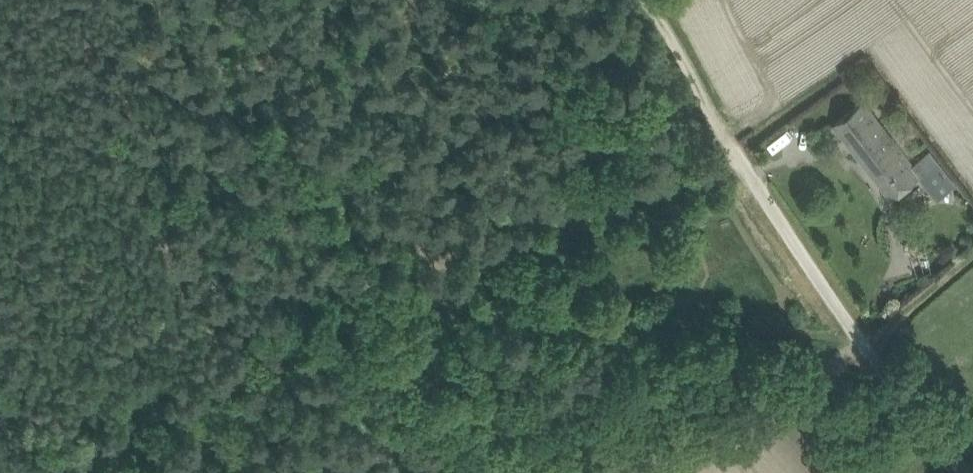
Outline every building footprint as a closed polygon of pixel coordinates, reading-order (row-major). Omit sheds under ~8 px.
[(865,100),(834,124),(892,198),(923,174),(865,100)]
